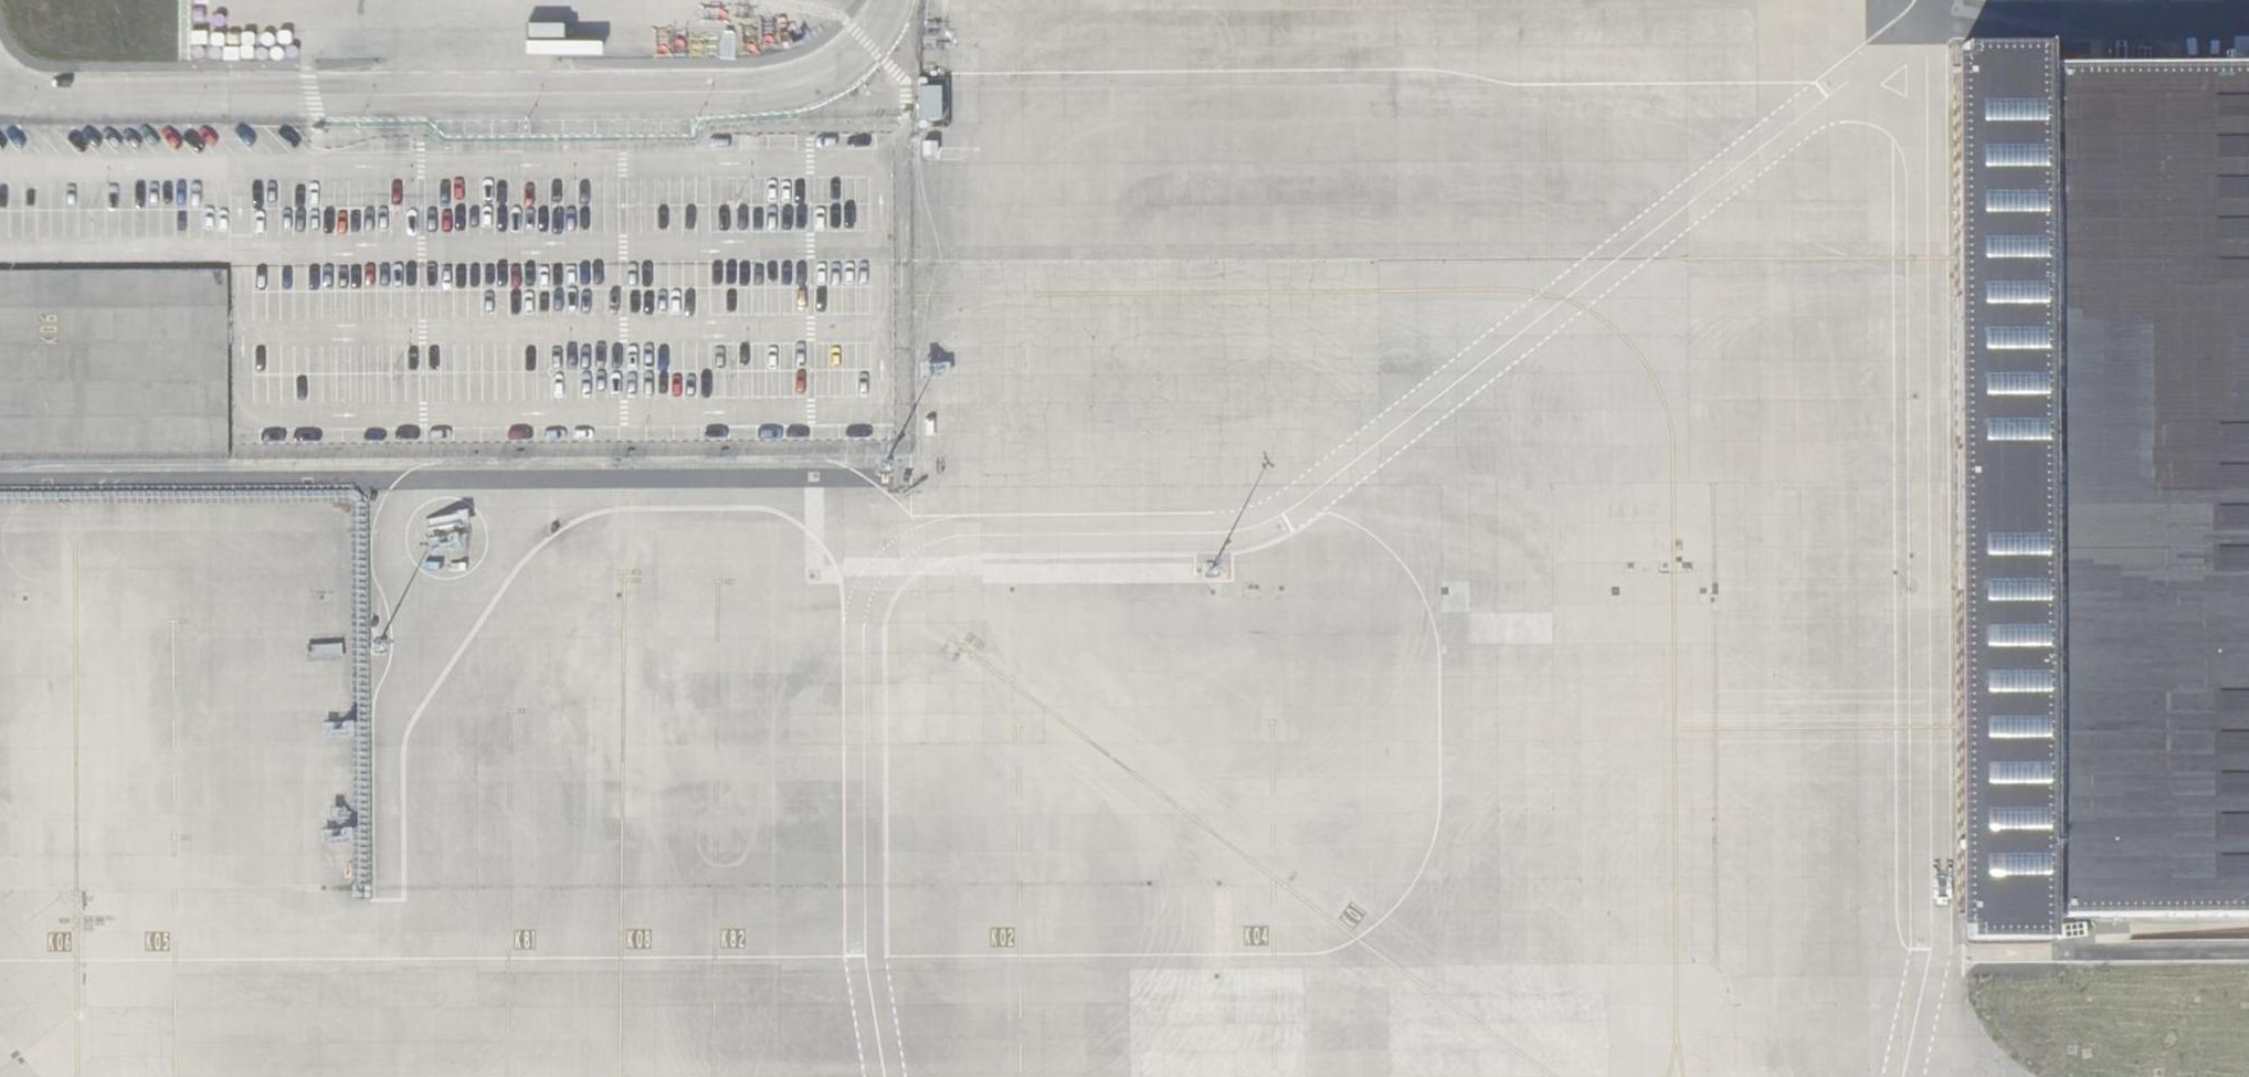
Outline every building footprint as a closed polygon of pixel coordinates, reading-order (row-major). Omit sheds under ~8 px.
[(1954,928),(1967,927),(1967,938),(2051,936),(2050,917),(2248,916),(2248,64),(2045,65),(2045,46),(1965,46),(1965,56),(1954,56),(1954,928)]
